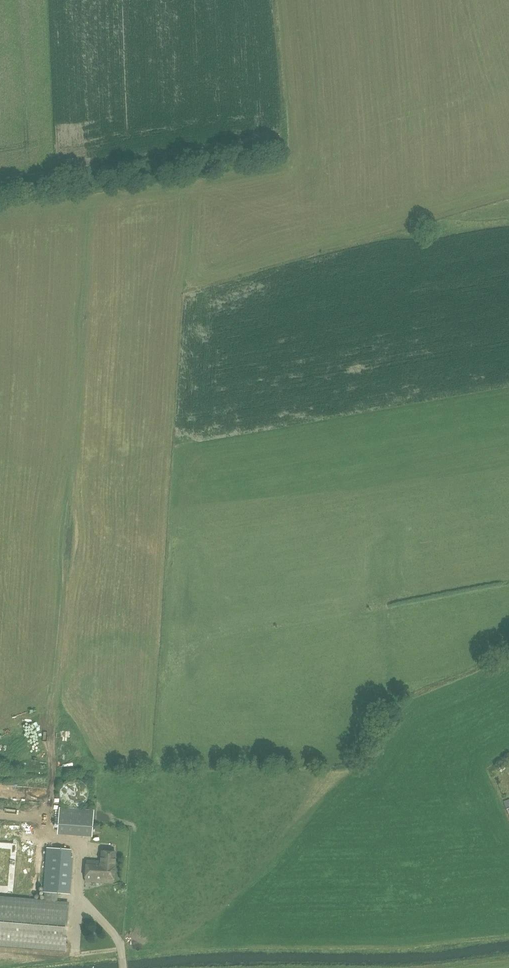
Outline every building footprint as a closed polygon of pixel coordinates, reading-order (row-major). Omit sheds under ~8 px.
[(74,780),(68,781),(64,783),(62,786),(61,789),(60,792),(60,796),(61,799),(62,801),(63,804),(65,806),(69,808),(72,809),(77,809),(81,807),(84,805),(87,802),(88,799),(89,794),(88,791),(87,788),(85,785),(83,782),(79,780),(74,780)] [(60,808),(57,835),(88,837),(90,811),(60,808)] [(45,892),(44,900),(0,896),(0,946),(66,951),(70,902),(57,901),(58,893),(70,894),(73,857),(71,857),(71,850),(47,848),(43,892),(45,892)] [(85,881),(113,883),(116,852),(102,851),(101,861),(87,860),(85,881)] [(25,872),(15,872),(15,882),(25,882),(25,872)]
